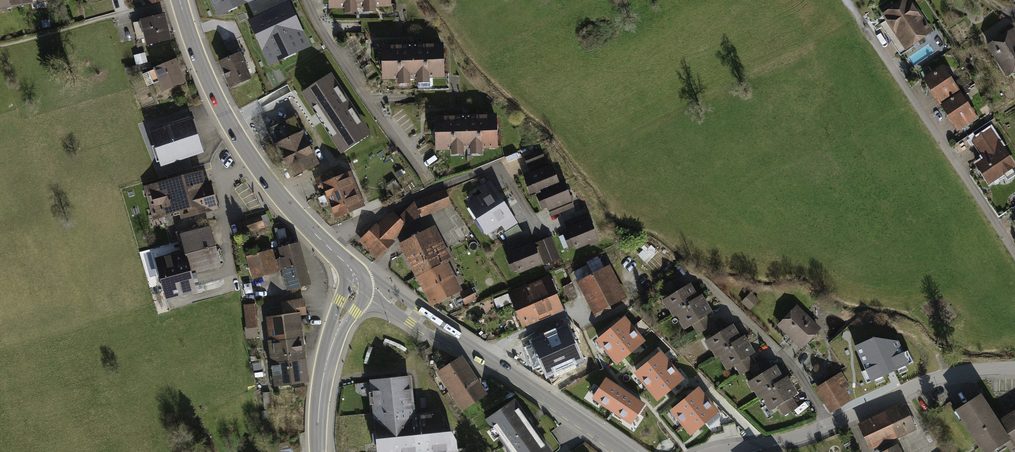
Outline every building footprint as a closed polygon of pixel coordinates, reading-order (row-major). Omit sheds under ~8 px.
[(219,14),(249,0),(212,0),(219,14)] [(884,14),(907,48),(931,32),(924,21),(920,24),(914,16),(918,13),(909,0),(904,0),(884,14)] [(307,46),(287,4),(251,21),(271,63),(307,46)] [(163,16),(142,21),(146,37),(148,44),(169,39),(163,16)] [(146,37),(142,21),(133,23),(137,39),(146,37)] [(988,46),(1007,75),(1014,70),(1014,36),(1012,31),(988,46)] [(220,62),(230,86),(249,78),(233,40),(225,44),(231,58),(220,62)] [(442,45),(382,47),(383,77),(443,75),(442,45)] [(175,61),(143,74),(147,86),(160,80),(164,89),(183,81),(175,61)] [(934,75),(926,80),(942,105),(960,94),(958,90),(943,68),(936,73),(934,72),(934,75)] [(340,147),(365,130),(332,80),(306,97),(340,147)] [(288,84),(267,94),(271,103),(292,92),(288,84)] [(958,90),(960,94),(970,87),(968,84),(958,90)] [(960,94),(942,105),(959,131),(977,119),(960,94)] [(495,116),(436,118),(437,148),(496,146),(495,116)] [(278,145),(302,132),(294,117),(267,130),(275,146),(278,145)] [(191,119),(151,132),(155,146),(161,144),(167,162),(201,151),(191,119)] [(1013,165),(990,131),(975,142),(987,160),(978,165),(988,181),(1002,171),(1010,166),(1013,165)] [(302,132),(278,145),(292,175),(317,164),(302,132)] [(527,157),(533,170),(547,165),(541,151),(527,157)] [(509,164),(509,173),(528,173),(528,164),(509,164)] [(1002,171),(1008,179),(1014,175),(1014,173),(1010,166),(1002,171)] [(542,191),(558,184),(551,167),(530,175),(537,193),(542,191)] [(348,210),(335,179),(332,171),(315,178),(319,187),(323,185),(327,194),(318,198),(321,206),(323,206),(331,203),(336,215),(348,210)] [(194,175),(146,188),(154,216),(181,208),(183,213),(190,211),(191,214),(215,207),(209,183),(197,187),(194,175)] [(346,175),(335,179),(348,210),(364,204),(358,190),(353,192),(346,175)] [(388,186),(393,194),(401,189),(395,181),(388,186)] [(566,209),(573,206),(563,182),(558,184),(542,191),(549,208),(563,202),(566,209)] [(494,189),(472,203),(480,216),(503,202),(494,189)] [(444,190),(431,196),(436,209),(450,204),(444,190)] [(421,215),(428,213),(422,199),(416,202),(419,209),(419,211),(421,215)] [(503,202),(480,216),(489,230),(512,216),(503,202)] [(397,220),(404,226),(419,211),(419,209),(414,203),(397,220)] [(376,227),(365,237),(374,246),(370,250),(377,257),(392,243),(390,241),(404,227),(404,226),(397,220),(392,214),(377,228),(376,227)] [(246,232),(263,226),(260,217),(243,223),(246,232)] [(591,245),(598,242),(590,221),(568,229),(575,247),(589,241),(591,245)] [(510,237),(521,231),(517,225),(507,232),(510,237)] [(210,227),(180,235),(185,252),(191,273),(220,265),(210,227)] [(404,245),(419,275),(432,269),(443,263),(428,233),(404,245)] [(280,247),(276,248),(279,259),(278,259),(281,270),(286,269),(292,289),(308,284),(296,236),(278,240),(280,247)] [(519,271),(540,262),(533,244),(518,250),(516,243),(509,246),(519,271)] [(553,245),(539,250),(545,264),(559,258),(553,245)] [(647,265),(659,253),(650,245),(639,257),(647,265)] [(255,278),(276,272),(273,260),(270,251),(259,254),(259,253),(249,256),(255,278)] [(156,260),(166,298),(195,290),(191,273),(185,252),(156,260)] [(281,270),(278,259),(273,260),(276,272),(281,270)] [(599,259),(588,265),(593,274),(604,268),(599,259)] [(443,263),(432,269),(446,296),(458,290),(449,272),(451,271),(449,268),(447,269),(444,262),(443,263)] [(580,280),(593,274),(588,265),(576,271),(580,280)] [(604,268),(593,274),(609,306),(620,300),(604,268)] [(432,269),(419,275),(422,280),(419,281),(422,286),(424,285),(433,302),(446,296),(432,269)] [(609,306),(593,274),(580,280),(587,293),(586,294),(595,311),(596,310),(597,312),(609,306)] [(541,313),(560,305),(548,278),(529,286),(541,313)] [(671,297),(669,298),(672,303),(669,305),(674,314),(677,311),(698,299),(689,286),(684,289),(677,278),(664,286),(671,297)] [(570,302),(578,297),(571,282),(563,287),(570,302)] [(541,313),(529,286),(511,294),(522,321),(523,320),(524,324),(537,319),(535,315),(541,313)] [(470,289),(461,294),(466,303),(475,298),(470,289)] [(742,302),(749,309),(758,300),(751,293),(742,302)] [(701,297),(698,299),(677,311),(683,320),(686,318),(689,323),(691,322),(698,333),(707,327),(711,325),(704,314),(709,311),(701,297)] [(281,305),(283,315),(296,313),(305,312),(304,301),(281,305)] [(253,304),(245,305),(247,337),(257,336),(256,331),(255,332),(253,304)] [(796,308),(780,325),(802,346),(818,328),(796,308)] [(269,316),(272,340),(286,339),(299,337),(296,313),(283,315),(269,316)] [(599,339),(610,353),(623,342),(619,338),(631,327),(624,318),(599,339)] [(711,346),(716,354),(740,340),(732,326),(727,330),(720,319),(711,325),(707,327),(714,338),(712,339),(715,344),(711,346)] [(643,341),(631,327),(619,338),(623,342),(610,353),(618,362),(643,341)] [(567,329),(535,343),(537,347),(526,352),(532,366),(543,361),(548,373),(580,359),(567,329)] [(861,376),(868,391),(920,367),(913,353),(905,357),(898,343),(872,333),(851,343),(866,374),(861,376)] [(299,337),(286,339),(288,361),(302,359),(299,337)] [(725,361),(729,359),(732,364),(734,363),(740,373),(750,368),(753,366),(747,355),(752,352),(744,338),(740,340),(716,354),(717,355),(721,353),(725,361)] [(286,339),(272,340),(268,341),(269,344),(273,344),(274,359),(271,359),(272,363),(288,361),(286,339)] [(636,372),(649,387),(661,378),(657,373),(669,364),(660,353),(636,372)] [(302,359),(288,361),(291,382),(309,380),(309,377),(305,377),(302,359)] [(459,359),(450,365),(473,400),(482,394),(472,379),(474,377),(472,375),(470,376),(459,359)] [(759,395),(763,393),(783,381),(775,367),(769,371),(763,360),(753,366),(750,368),(756,378),(755,379),(758,384),(754,387),(759,395)] [(291,382),(288,361),(272,363),(272,365),(275,365),(276,376),(270,376),(271,385),(291,382)] [(681,379),(669,364),(657,373),(661,378),(649,387),(658,398),(681,379)] [(459,398),(464,406),(473,400),(450,365),(441,371),(457,395),(455,397),(456,399),(459,398)] [(851,381),(862,374),(855,365),(845,373),(851,381)] [(819,388),(832,409),(847,400),(840,388),(847,384),(841,375),(819,388)] [(454,440),(438,414),(412,417),(408,378),(373,381),(374,392),(377,391),(378,403),(375,403),(378,433),(381,432),(382,444),(379,444),(380,451),(403,451),(414,450),(415,451),(422,451),(434,451),(434,448),(445,447),(445,450),(454,449),(454,440)] [(768,402),(772,400),(775,405),(777,403),(783,414),(796,406),(790,396),(795,393),(786,379),(783,381),(763,393),(768,402)] [(624,392),(605,380),(594,397),(613,409),(624,392)] [(295,388),(296,396),(306,395),(305,387),(295,388)] [(672,410),(684,423),(696,413),(693,409),(705,398),(697,389),(672,410)] [(271,405),(270,392),(263,393),(264,405),(271,405)] [(643,405),(624,392),(613,409),(631,422),(643,405)] [(958,409),(986,451),(988,451),(1004,442),(995,428),(999,425),(979,395),(958,409)] [(716,412),(705,398),(693,409),(696,413),(684,423),(692,433),(716,412)] [(512,451),(549,451),(513,401),(488,418),(512,451)] [(905,408),(888,416),(896,435),(914,427),(905,408)] [(262,421),(271,420),(270,409),(261,410),(262,421)] [(886,413),(861,425),(871,446),(896,435),(888,416),(886,413)] [(999,425),(995,428),(1004,442),(1008,448),(1014,444),(1014,415),(999,425)] [(267,448),(268,451),(293,451),(290,442),(267,448)] [(477,443),(466,444),(467,451),(478,451),(477,443)]
